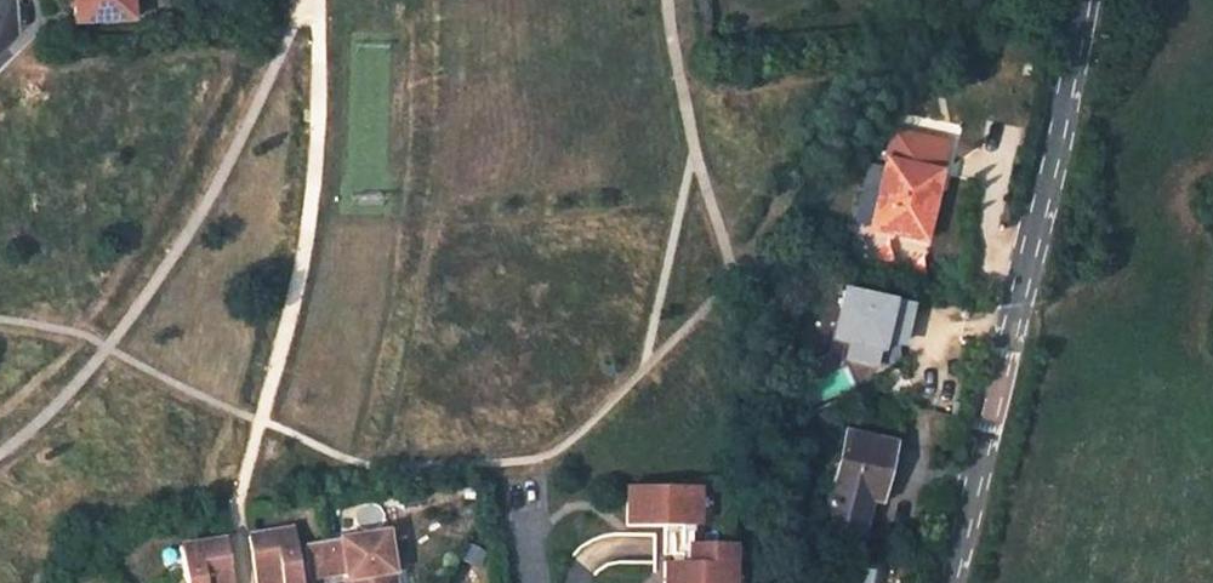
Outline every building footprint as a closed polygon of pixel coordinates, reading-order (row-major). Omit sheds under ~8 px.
[(130,0),(74,0),(75,22),(131,18),(130,0)] [(893,133),(871,229),(923,241),(927,222),(930,222),(941,173),(932,171),(938,143),(893,133)] [(941,173),(949,145),(938,143),(932,171),(941,173)] [(828,339),(850,346),(846,359),(896,374),(917,307),(845,285),(828,339)] [(844,432),(822,528),(859,537),(870,489),(876,491),(887,443),(844,432)] [(696,483),(629,481),(628,522),(696,523),(696,483)] [(256,582),(302,582),(293,526),(249,533),(256,582)] [(389,566),(392,565),(386,526),(305,538),(311,573),(346,569),(348,582),(391,582),(389,566)] [(222,537),(180,543),(186,582),(229,582),(222,537)] [(690,539),(690,556),(666,555),(666,582),(732,582),(732,539),(690,539)]
